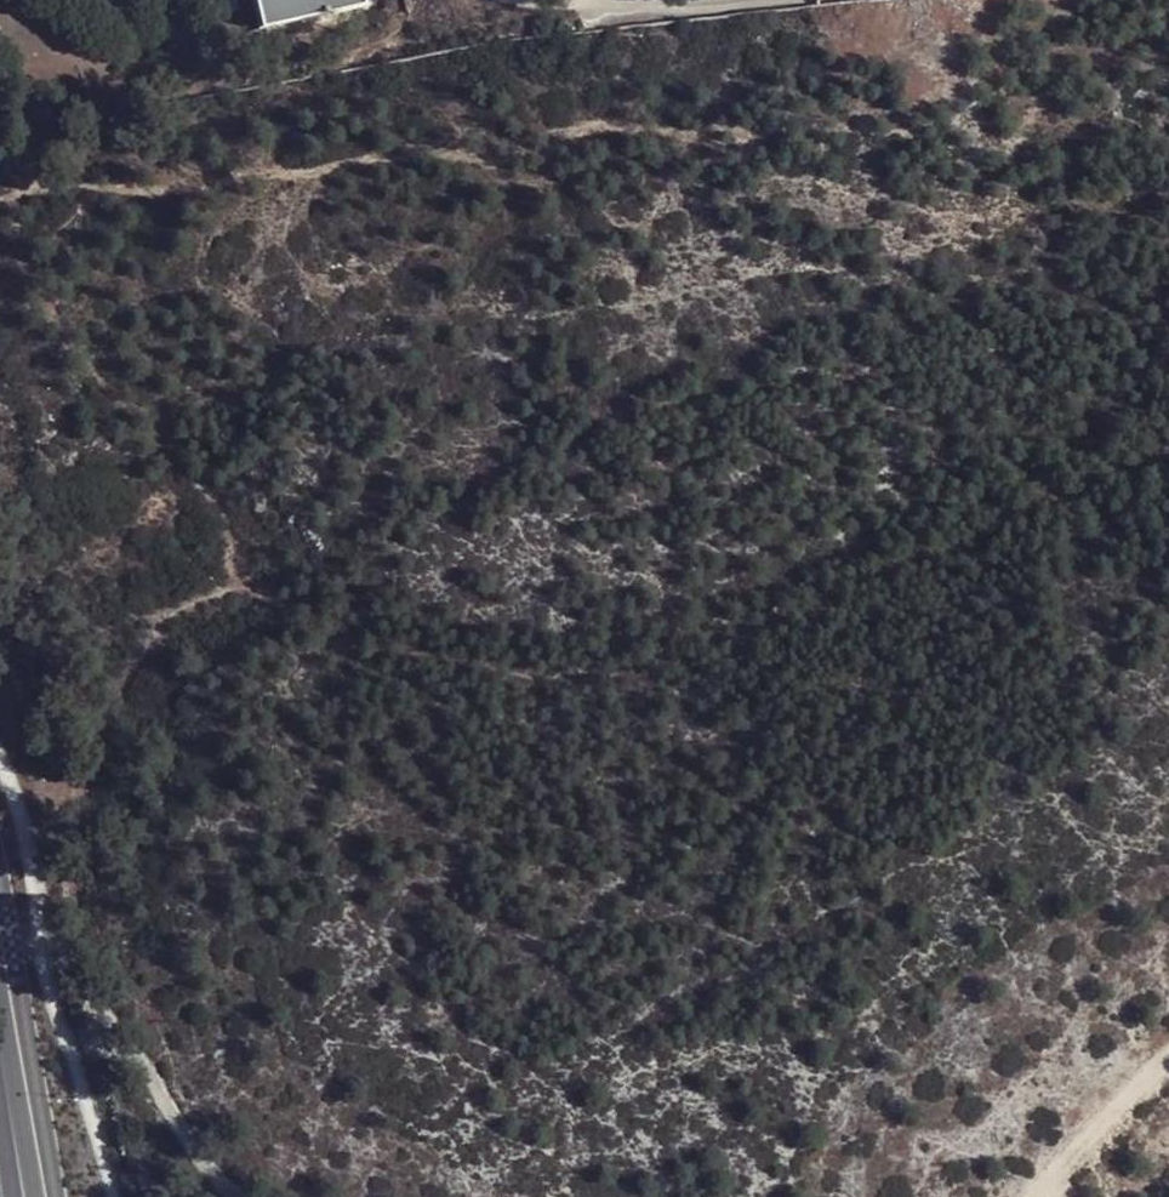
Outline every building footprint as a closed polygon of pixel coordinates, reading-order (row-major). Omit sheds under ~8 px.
[(261,31),(367,7),(365,0),(254,0),(261,31)]
